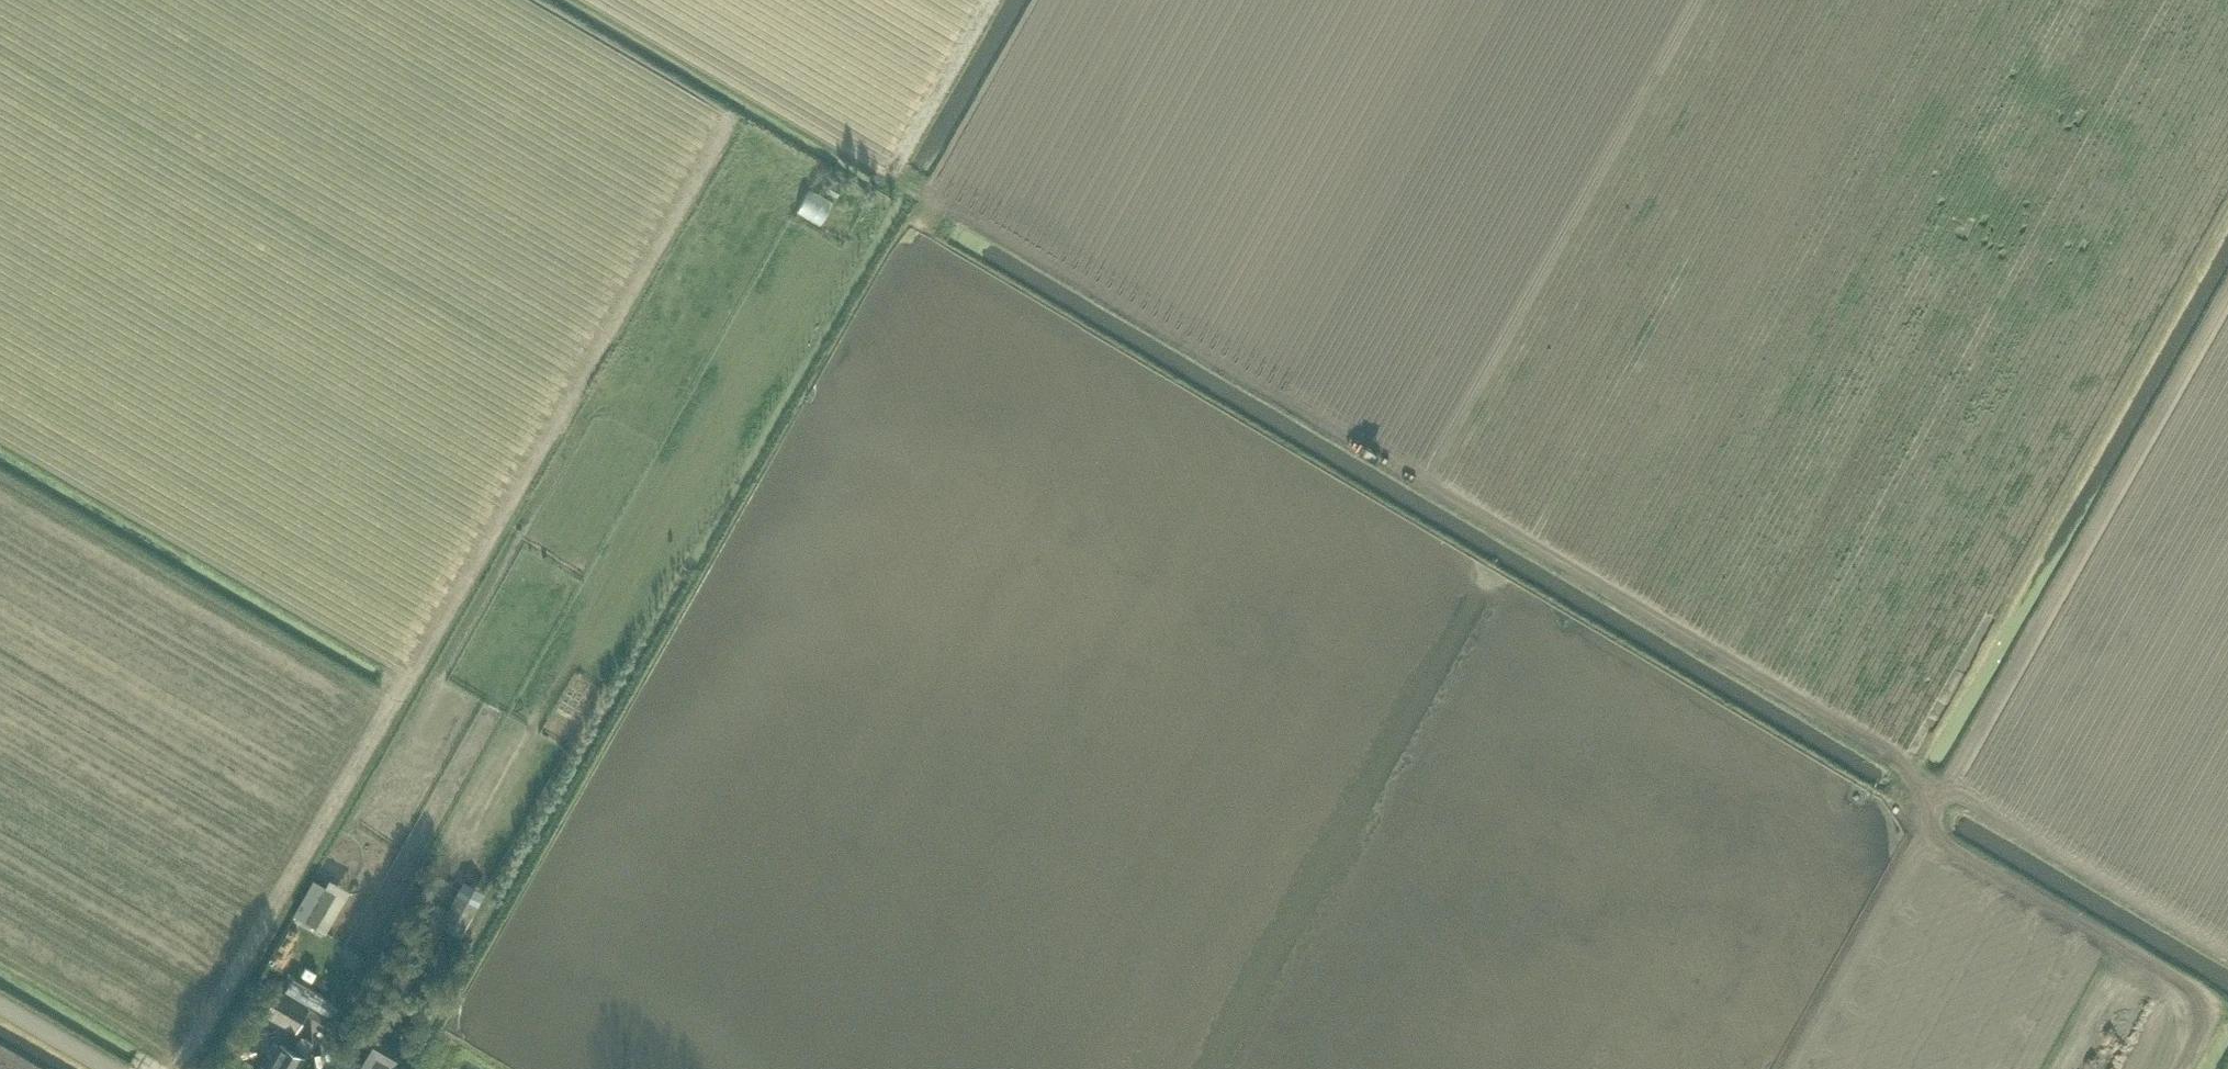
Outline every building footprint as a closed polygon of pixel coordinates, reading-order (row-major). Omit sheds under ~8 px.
[(479,904),(457,893),(440,924),(461,936),(479,904)] [(285,989),(336,1019),(344,1007),(294,977),(285,989)] [(279,989),(265,1014),(296,1033),(311,1008),(279,989)] [(350,1060),(365,1068),(368,1068),(376,1055),(392,1064),(402,1047),(369,1027),(350,1060)] [(281,1041),(265,1068),(298,1068),(306,1056),(281,1041)]
